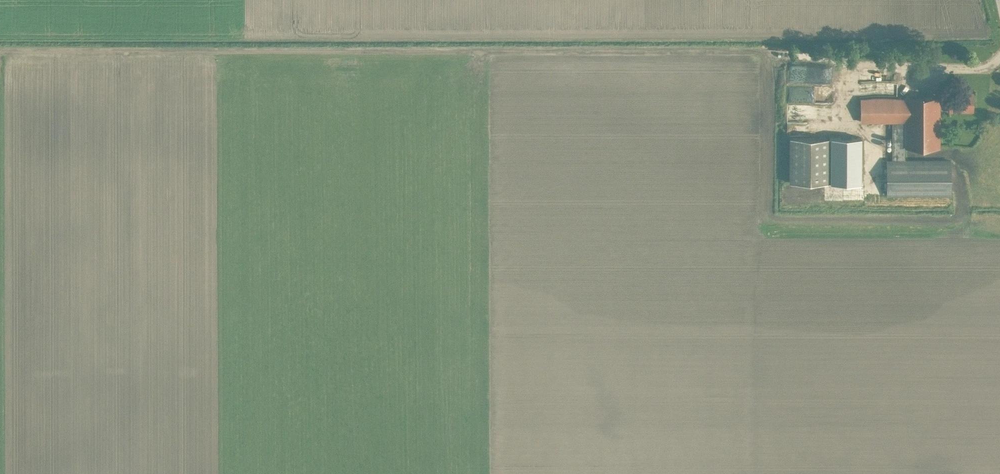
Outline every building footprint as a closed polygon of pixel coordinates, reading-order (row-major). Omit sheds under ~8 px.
[(949,99),(939,99),(939,105),(949,105),(949,111),(972,111),(972,93),(949,93),(949,99)] [(939,147),(939,105),(939,99),(939,97),(905,97),(905,99),(861,99),(861,122),(892,122),(892,161),(887,161),(887,195),(950,195),(950,161),(905,161),(905,147),(939,147)] [(829,138),(790,138),(790,183),(829,183),(829,138)] [(861,138),(831,138),(831,183),(861,183),(861,138)]
